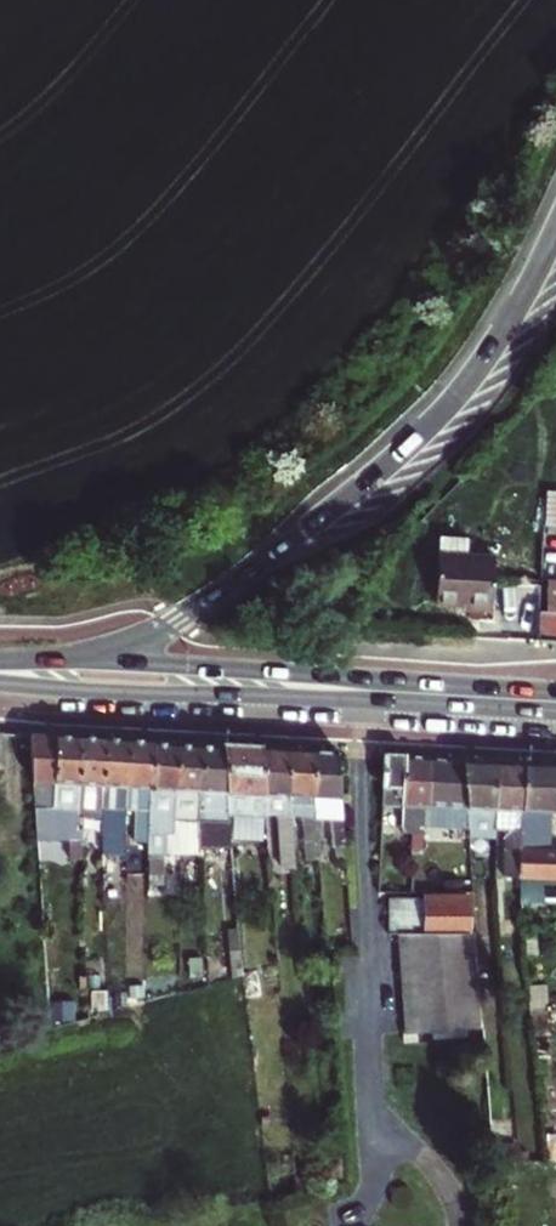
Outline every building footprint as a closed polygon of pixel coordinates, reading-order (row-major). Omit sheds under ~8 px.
[(548,523),(555,524),(555,490),(551,490),(548,523)] [(470,536),(447,535),(440,534),(440,542),(436,598),(466,600),(466,604),(493,607),(496,555),(468,553),(470,536)] [(543,580),(538,641),(555,643),(555,581),(543,580)] [(86,738),(33,736),(39,842),(72,842),(72,861),(85,861),(84,840),(84,820),(83,807),(81,807),(86,738)] [(108,740),(86,738),(81,807),(83,807),(84,820),(103,820),(103,808),(108,740)] [(134,741),(108,740),(103,808),(103,820),(104,869),(130,870),(132,809),(134,741)] [(155,742),(134,741),(132,809),(140,809),(138,858),(151,858),(155,742)] [(179,743),(155,742),(151,858),(150,890),(166,890),(167,860),(183,860),(183,832),(178,832),(179,743)] [(204,745),(179,743),(178,832),(183,832),(183,860),(203,861),(203,846),(204,745)] [(227,746),(204,745),(203,846),(232,846),(230,813),(227,746)] [(264,748),(227,746),(230,813),(258,815),(258,823),(255,824),(257,847),(270,847),(267,815),(264,748)] [(288,749),(264,748),(267,815),(293,817),(288,749)] [(314,751),(288,749),(293,817),(307,817),(311,860),(322,859),(319,818),(314,751)] [(314,751),(319,818),(331,819),(334,848),(338,849),(338,860),(347,860),(340,753),(314,751)] [(428,805),(431,757),(386,755),(383,803),(400,804),(428,805)] [(431,757),(428,805),(400,804),(399,832),(425,833),(426,827),(469,829),(464,759),(431,757)] [(498,830),(499,761),(464,759),(469,829),(470,836),(498,836),(498,830)] [(527,763),(499,761),(498,830),(508,830),(507,877),(522,877),(527,763)] [(527,763),(522,877),(524,903),(555,905),(555,849),(538,849),(539,814),(555,815),(555,765),(527,763)] [(297,867),(294,825),(285,826),(288,867),(297,867)] [(424,851),(425,833),(399,832),(397,858),(413,859),(414,850),(424,851)] [(424,851),(414,850),(413,859),(423,860),(424,851)] [(407,1034),(483,1028),(476,925),(470,926),(468,892),(390,897),(390,933),(398,934),(407,1034)]
